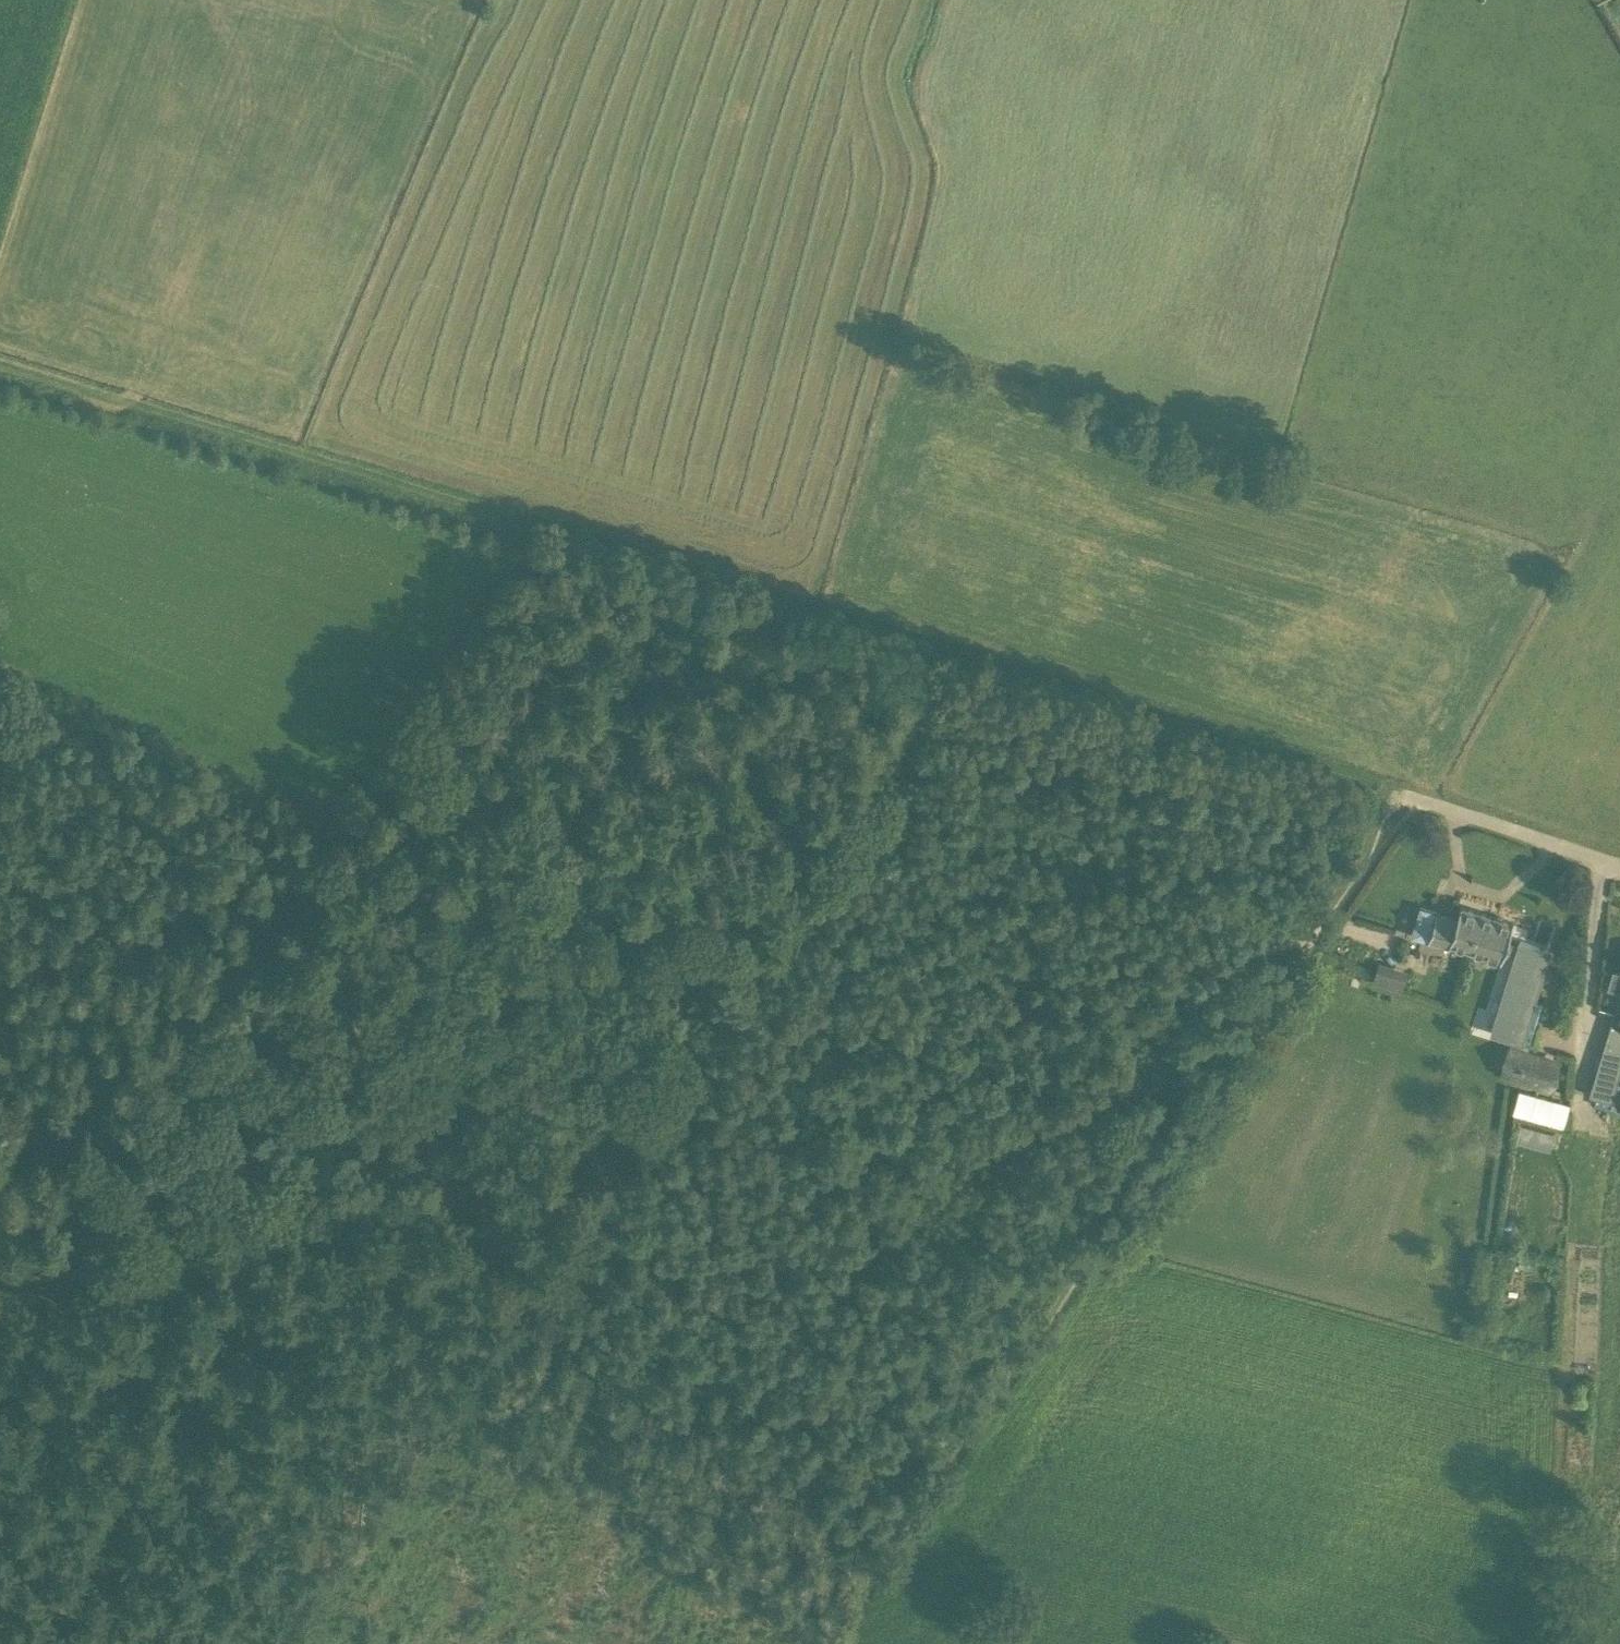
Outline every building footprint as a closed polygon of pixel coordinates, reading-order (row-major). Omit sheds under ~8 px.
[(1420,907),(1412,934),(1428,939),(1427,939),(1429,940),(1429,939),(1448,945),(1448,946),(1449,946),(1450,943),(1475,951),(1486,914),(1461,906),(1462,906),(1460,905),(1456,918),(1437,912),(1436,912),(1420,907)] [(1486,914),(1475,951),(1500,959),(1500,960),(1501,960),(1503,952),(1515,955),(1495,1019),(1522,1028),(1518,1041),(1514,1039),(1512,1047),(1527,1052),(1543,1000),(1532,996),(1547,948),(1520,940),(1519,944),(1507,940),(1513,922),(1512,921),(1511,922),(1486,914)] [(1373,981),(1404,988),(1407,974),(1376,967),(1373,981)] [(1600,1057),(1619,1063),(1619,991),(1600,1057)] [(1510,1046),(1502,1071),(1549,1086),(1557,1061),(1527,1052),(1512,1047),(1510,1046)] [(1617,1081),(1595,1074),(1589,1093),(1611,1100),(1617,1081)] [(1514,1107),(1566,1122),(1572,1101),(1520,1086),(1514,1107)] [(1522,1120),(1517,1138),(1550,1147),(1555,1129),(1522,1120)]
